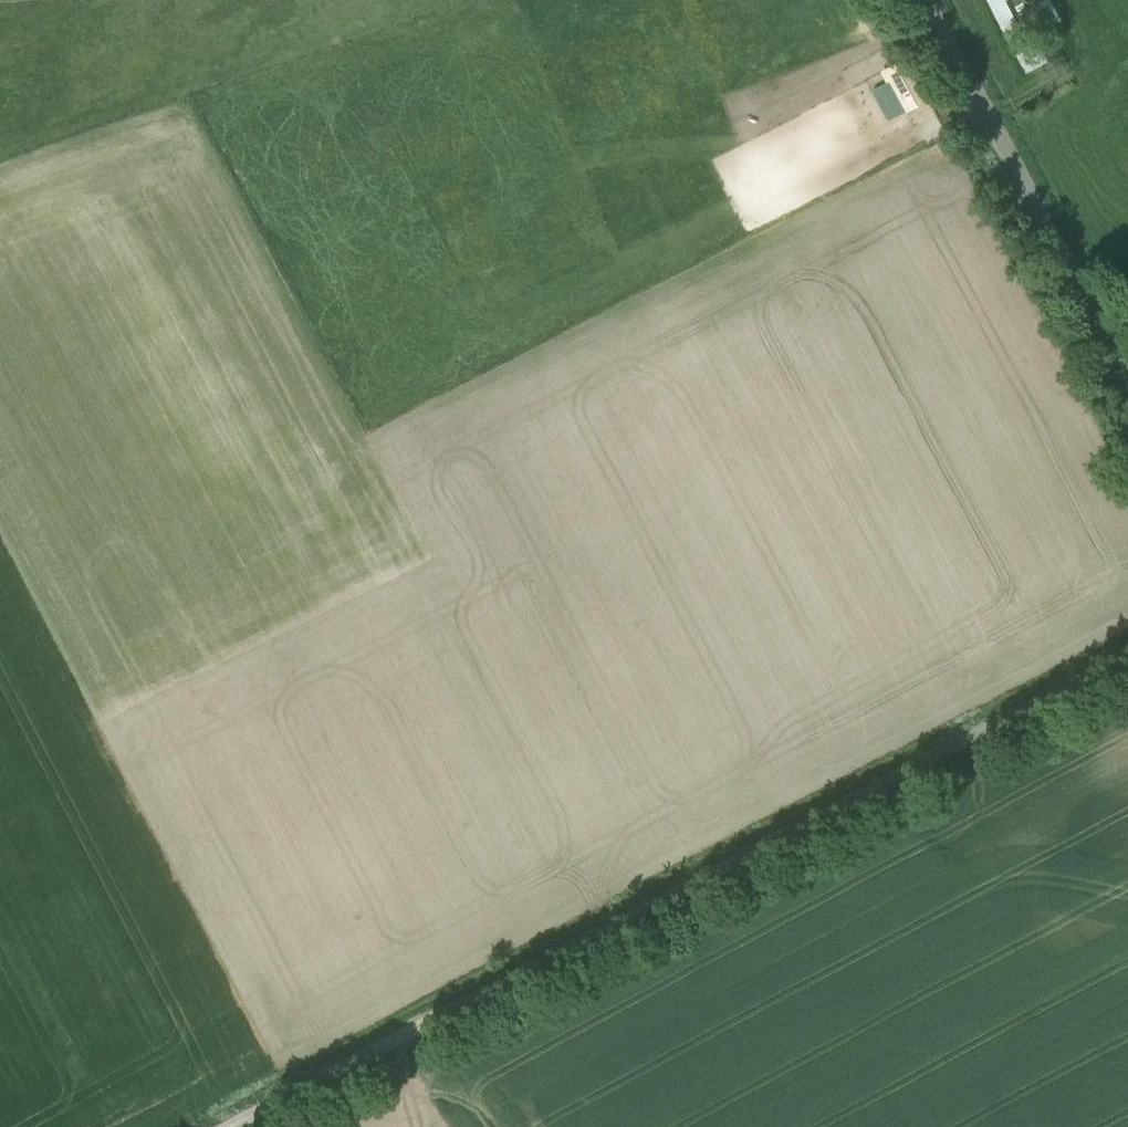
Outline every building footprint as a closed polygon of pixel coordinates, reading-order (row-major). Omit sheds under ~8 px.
[(1013,5),(1024,0),(986,0),(1008,51),(1029,41),(1013,5)] [(1016,51),(1024,72),(1050,62),(1042,41),(1016,51)] [(929,82),(911,47),(875,66),(892,101),(929,82)]
